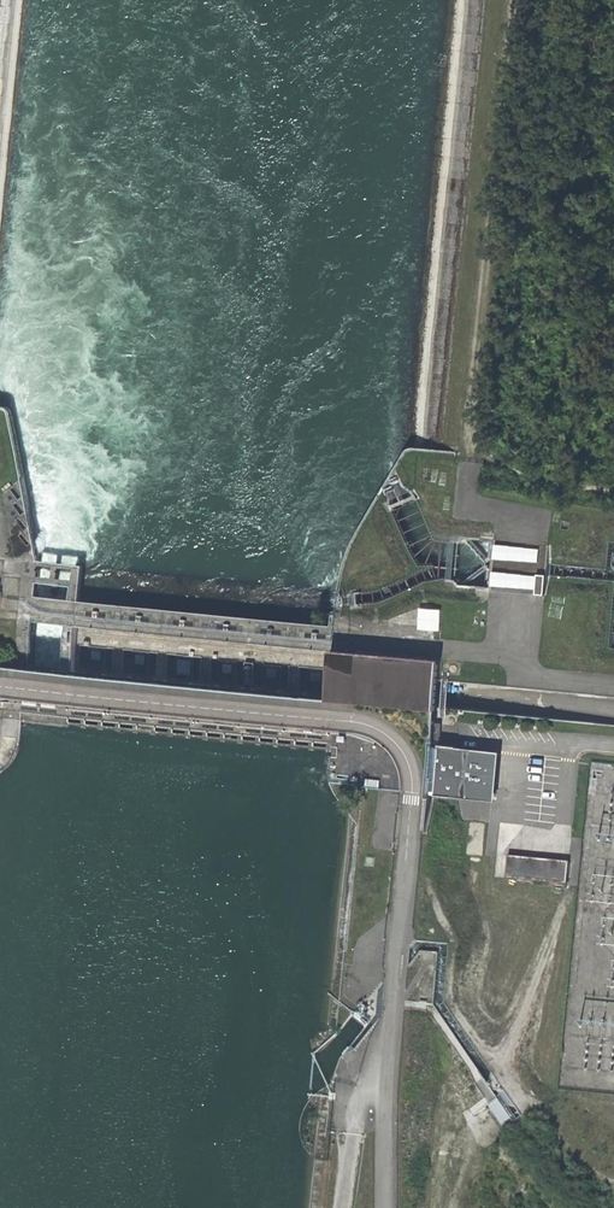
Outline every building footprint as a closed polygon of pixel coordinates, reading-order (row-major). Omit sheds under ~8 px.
[(496,543),(493,588),(546,593),(548,572),(511,569),(512,559),(541,562),(542,547),(496,543)] [(440,662),(337,653),(333,701),(436,712),(440,662)] [(502,753),(435,747),(431,797),(497,803),(502,753)] [(488,873),(564,881),(566,860),(490,852),(488,873)]
